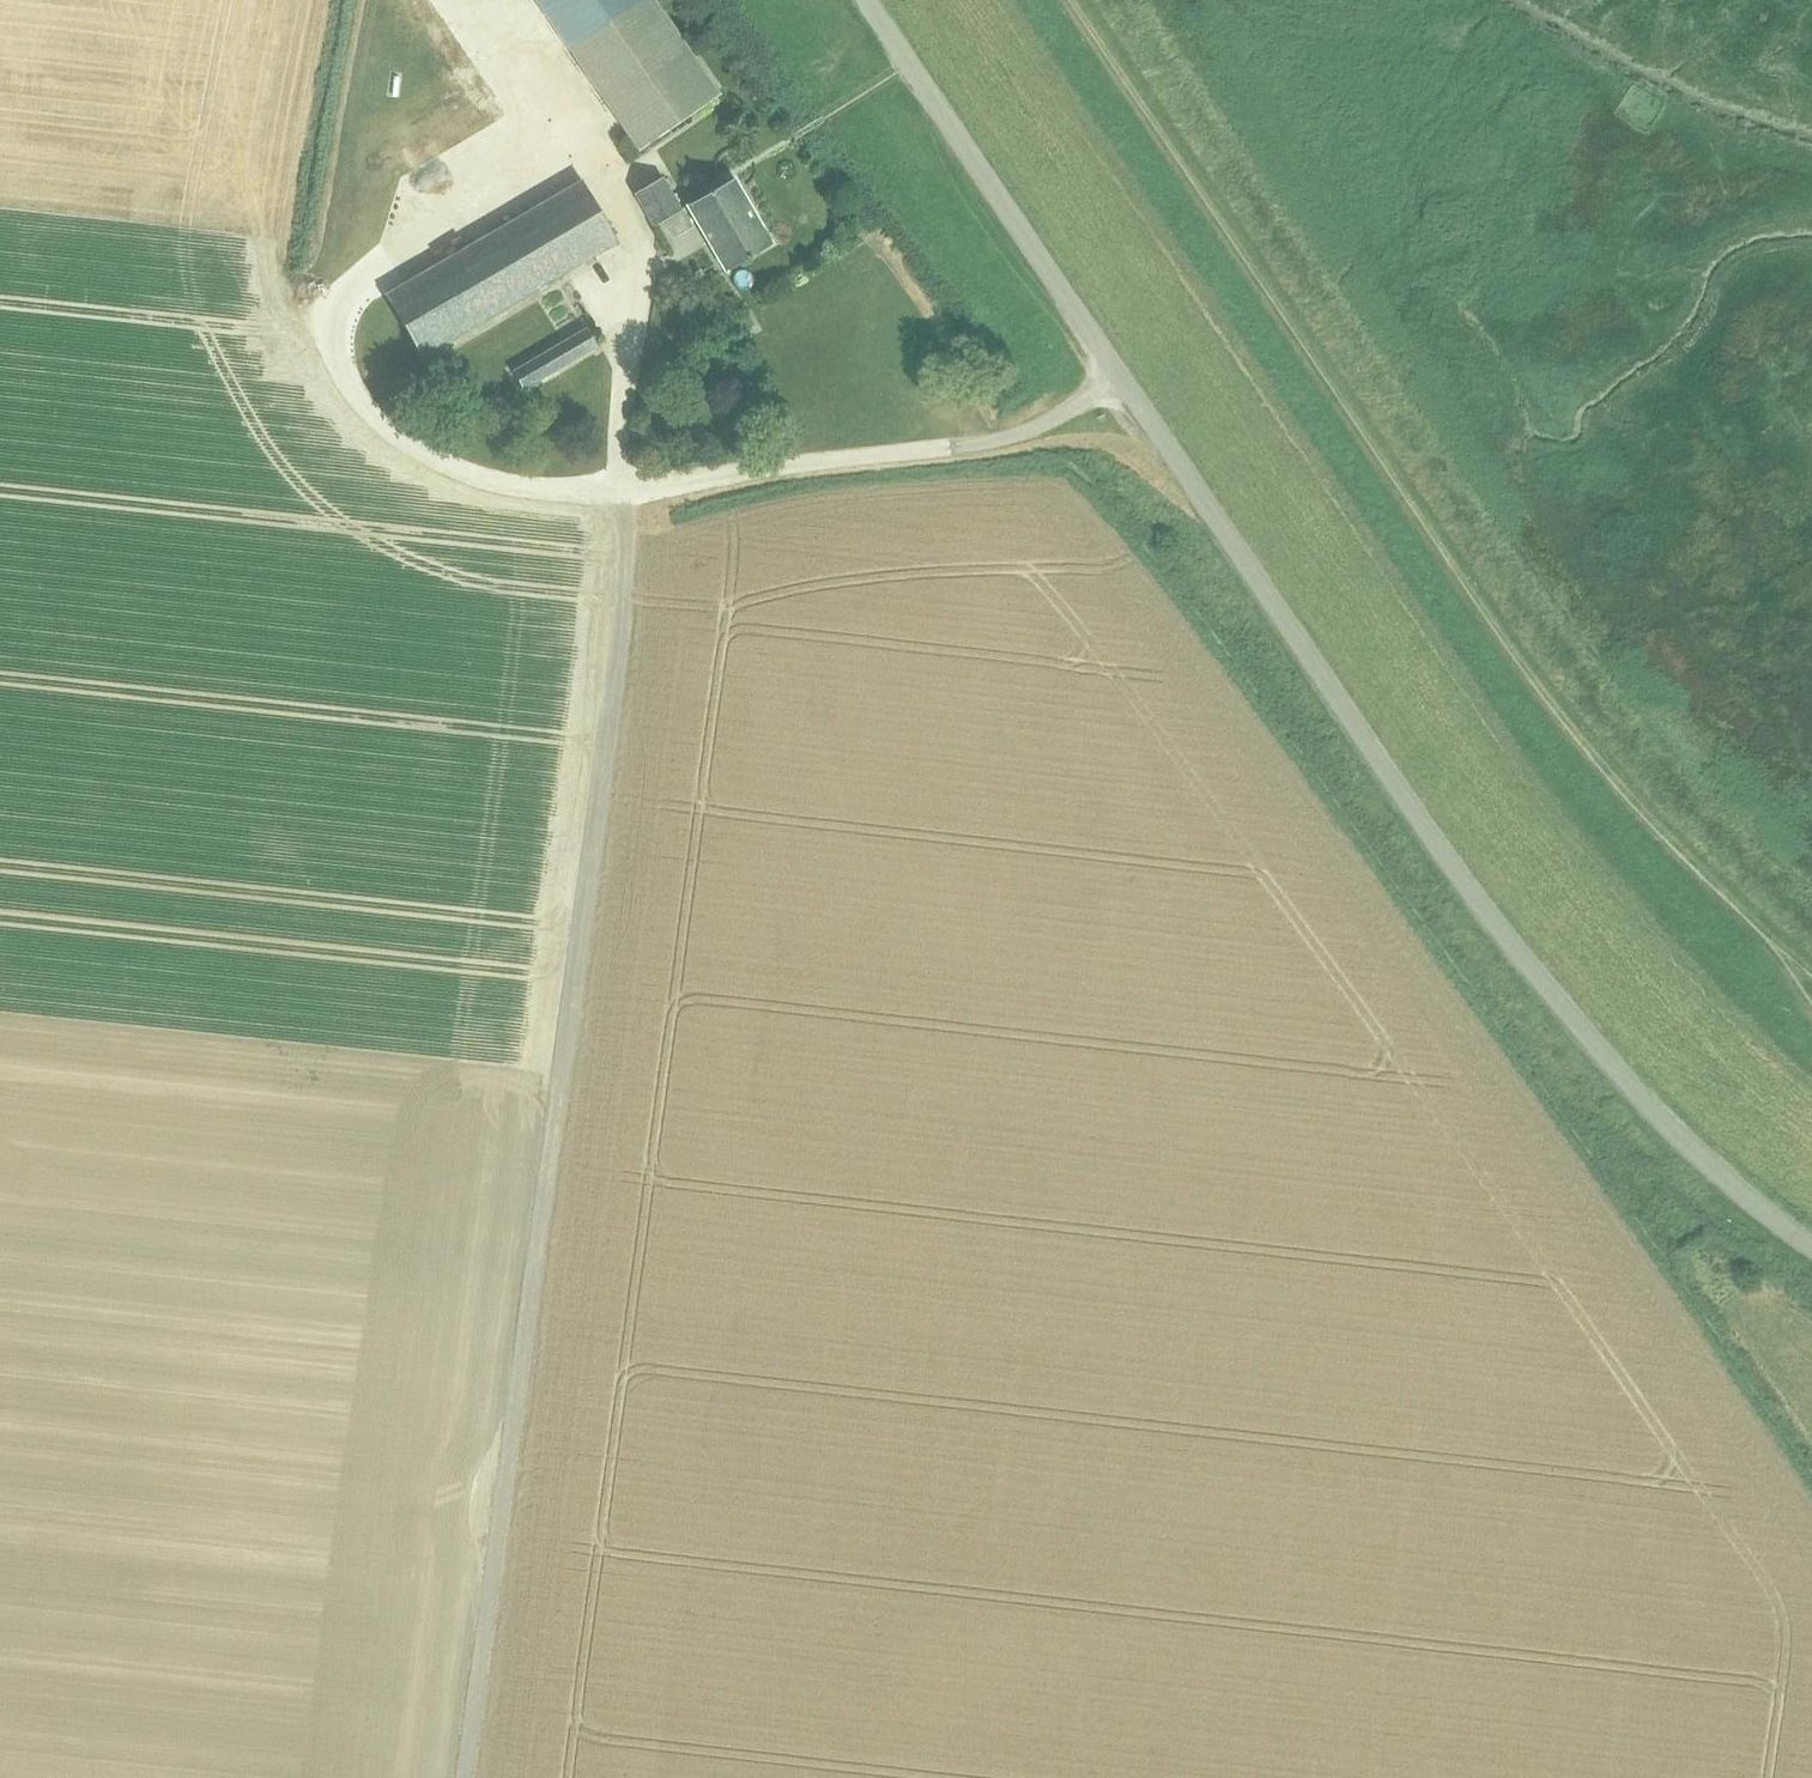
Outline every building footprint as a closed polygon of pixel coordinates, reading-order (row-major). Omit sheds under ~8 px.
[(554,28),(569,49),(573,56),(582,69),(637,148),(683,117),(716,94),(716,93),(715,92),(689,55),(652,0),(535,0),(554,28)] [(425,174),(529,116),(507,79),(404,137),(425,174)] [(727,270),(772,242),(734,178),(688,208),(727,270)] [(424,356),(617,243),(580,179),(387,292),(424,356)] [(666,185),(636,200),(652,231),(681,216),(666,185)] [(744,312),(728,321),(739,342),(756,333),(744,312)] [(586,328),(513,371),(524,390),(597,347),(586,328)]
